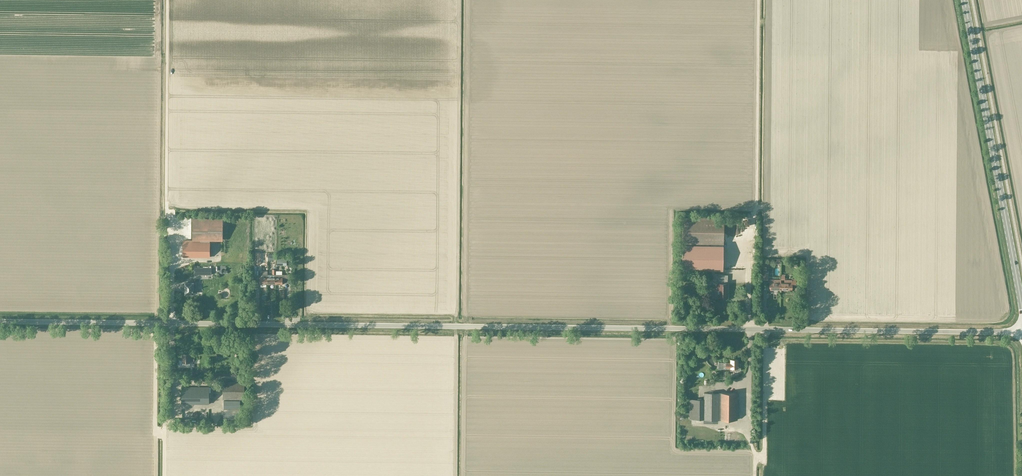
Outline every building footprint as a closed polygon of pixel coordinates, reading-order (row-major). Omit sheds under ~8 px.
[(682,218),(682,244),(722,244),(723,218),(695,218),(695,216),(691,216),(691,218),(682,218)] [(183,240),(183,257),(210,257),(210,240),(223,240),(223,219),(193,219),(193,240),(201,240),(201,241),(183,240)] [(731,249),(737,249),(737,241),(725,241),(725,247),(723,247),(723,252),(731,252),(731,249)] [(276,275),(276,272),(272,272),(272,275),(268,274),(268,284),(275,284),(275,275),(276,275)] [(288,275),(276,275),(275,275),(275,284),(283,284),(283,281),(288,281),(288,275)] [(718,297),(727,298),(728,279),(718,279),(718,283),(718,285),(717,285),(717,289),(714,289),(714,297),(718,297)] [(796,286),(796,280),(784,280),(784,289),(792,289),(792,286),(796,286)] [(185,283),(185,294),(193,294),(193,288),(196,288),(196,282),(189,282),(189,283),(185,283)] [(194,361),(194,358),(190,358),(190,354),(183,353),(183,360),(180,360),(179,365),(188,365),(188,362),(190,362),(190,361),(194,361)] [(727,367),(730,367),(730,371),(738,371),(739,371),(740,370),(741,369),(741,368),(741,363),(738,363),(738,359),(730,359),(730,362),(722,362),(722,369),(727,369),(727,367)] [(224,382),(224,398),(243,399),(244,382),(224,382)] [(209,387),(182,387),(182,404),(209,404),(209,387)] [(719,419),(719,393),(704,393),(704,399),(704,419),(719,419)] [(719,393),(719,419),(737,419),(737,393),(719,393)] [(704,399),(690,399),(689,419),(704,419),(704,399)] [(224,400),(224,419),(240,419),(240,401),(224,400)]
